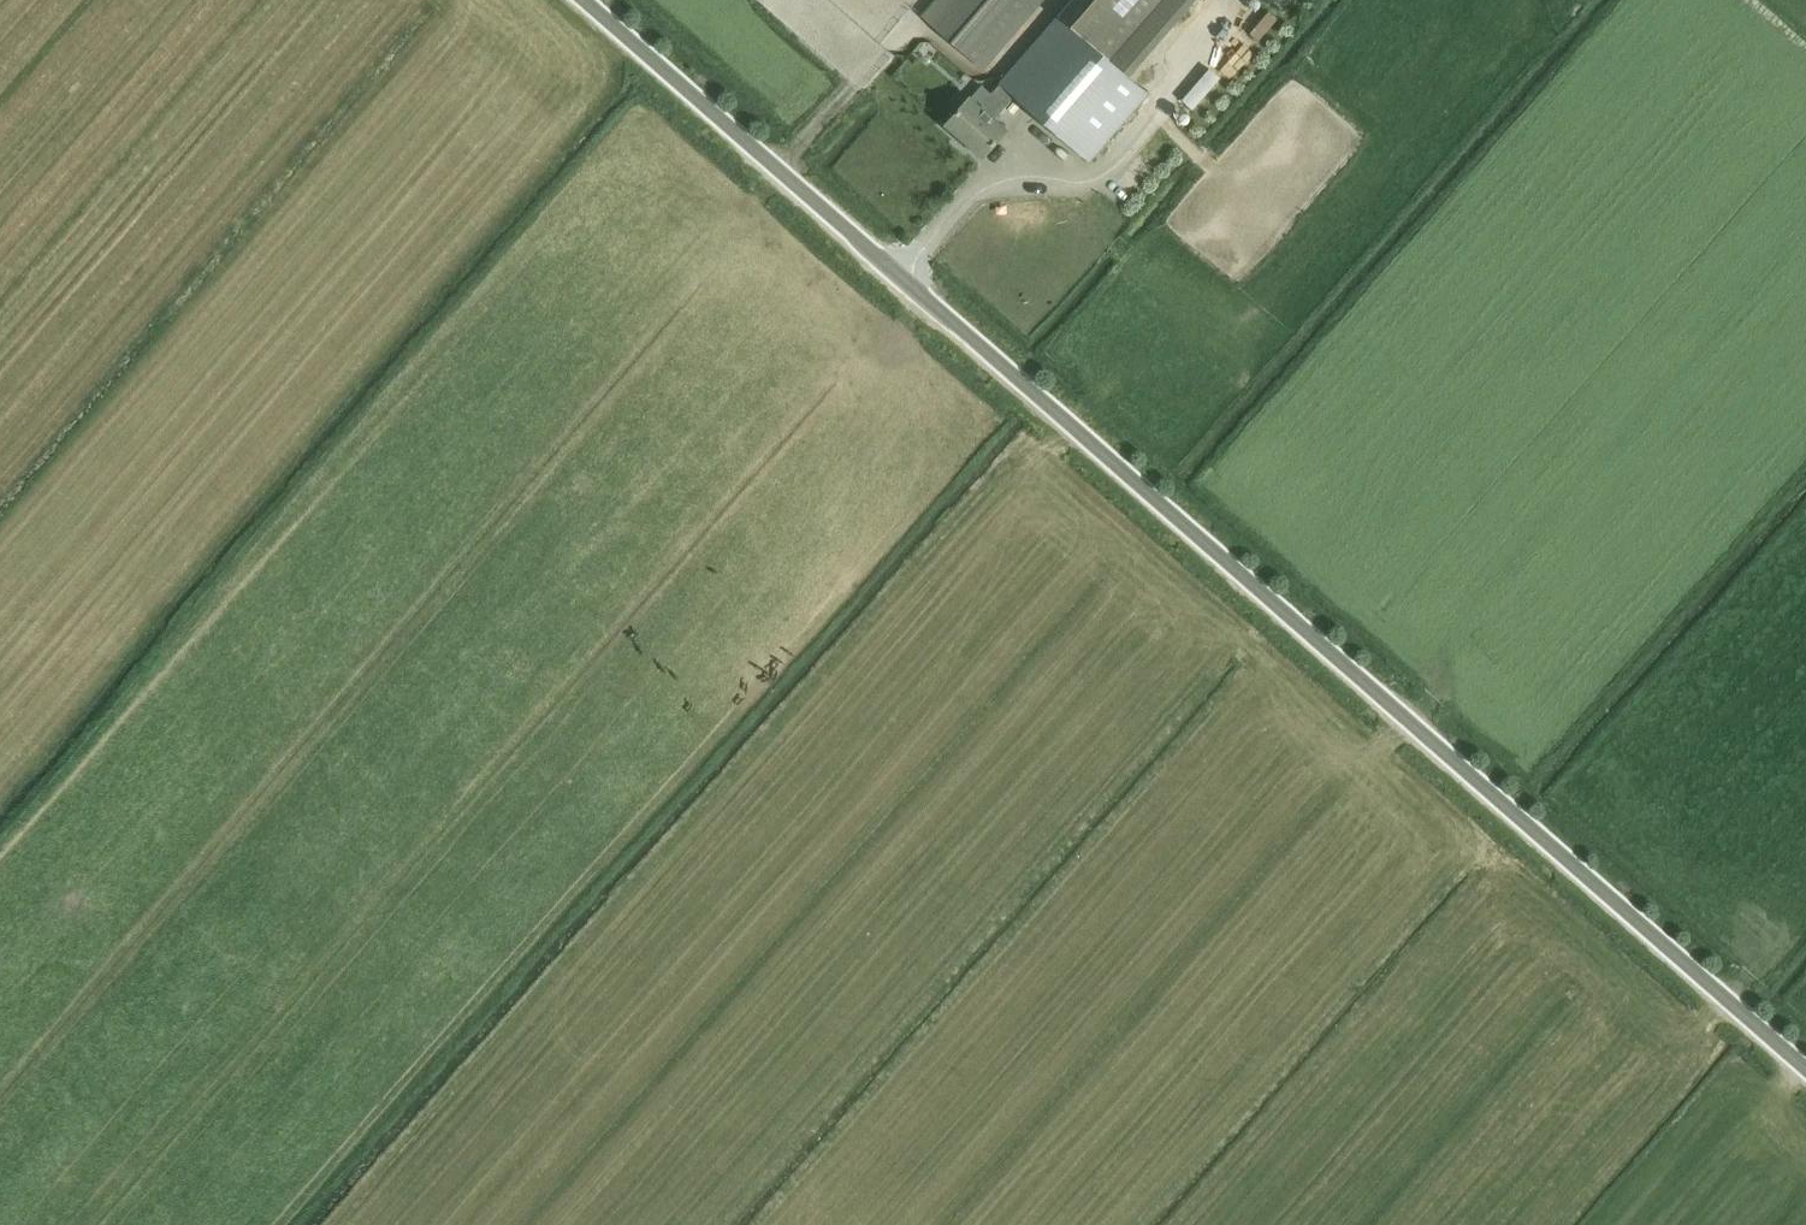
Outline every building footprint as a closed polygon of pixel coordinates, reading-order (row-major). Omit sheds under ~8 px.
[(921,16),(981,68),(1040,0),(935,0),(921,16)] [(1070,26),(1058,16),(1000,83),(1001,84),(981,107),(969,98),(945,125),(983,157),(1007,130),(994,119),(1014,96),(1089,161),(1147,94),(1122,72),(1185,0),(1093,0),(1070,26)] [(1286,7),(1278,0),(1276,0),(1259,22),(1269,30),(1286,7)] [(1245,21),(1193,86),(1211,100),(1263,35),(1245,21)]
